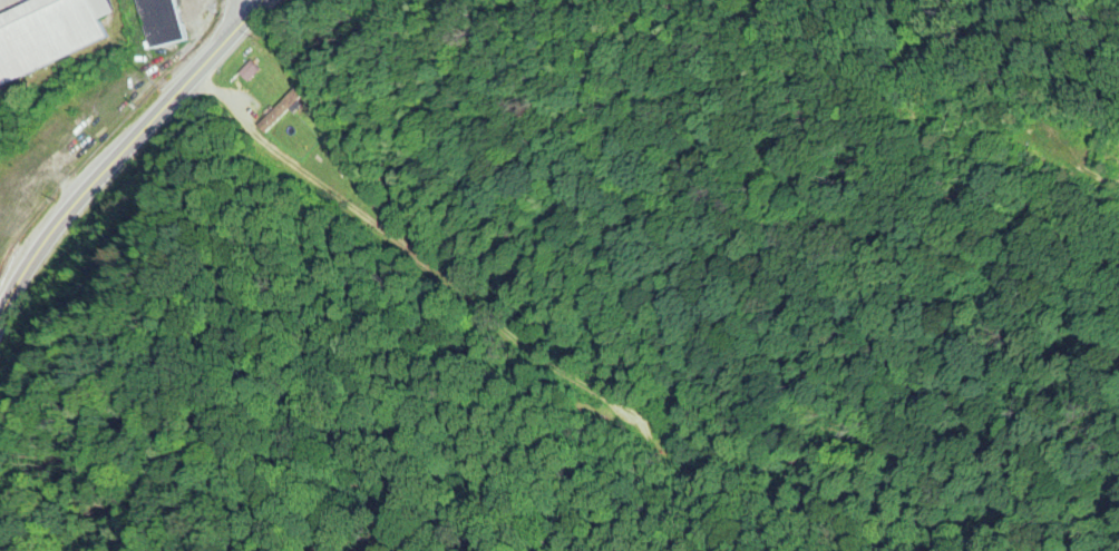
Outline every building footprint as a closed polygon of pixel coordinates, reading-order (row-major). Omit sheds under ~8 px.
[(98,20),(111,15),(105,0),(35,0),(0,15),(0,89),(108,44),(98,20)] [(146,50),(182,41),(172,0),(133,0),(146,50)] [(237,74),(244,82),(257,70),(250,62),(237,74)] [(292,115),(301,107),(298,103),(304,97),(294,88),(254,126),(263,135),(288,111),(292,115)]
